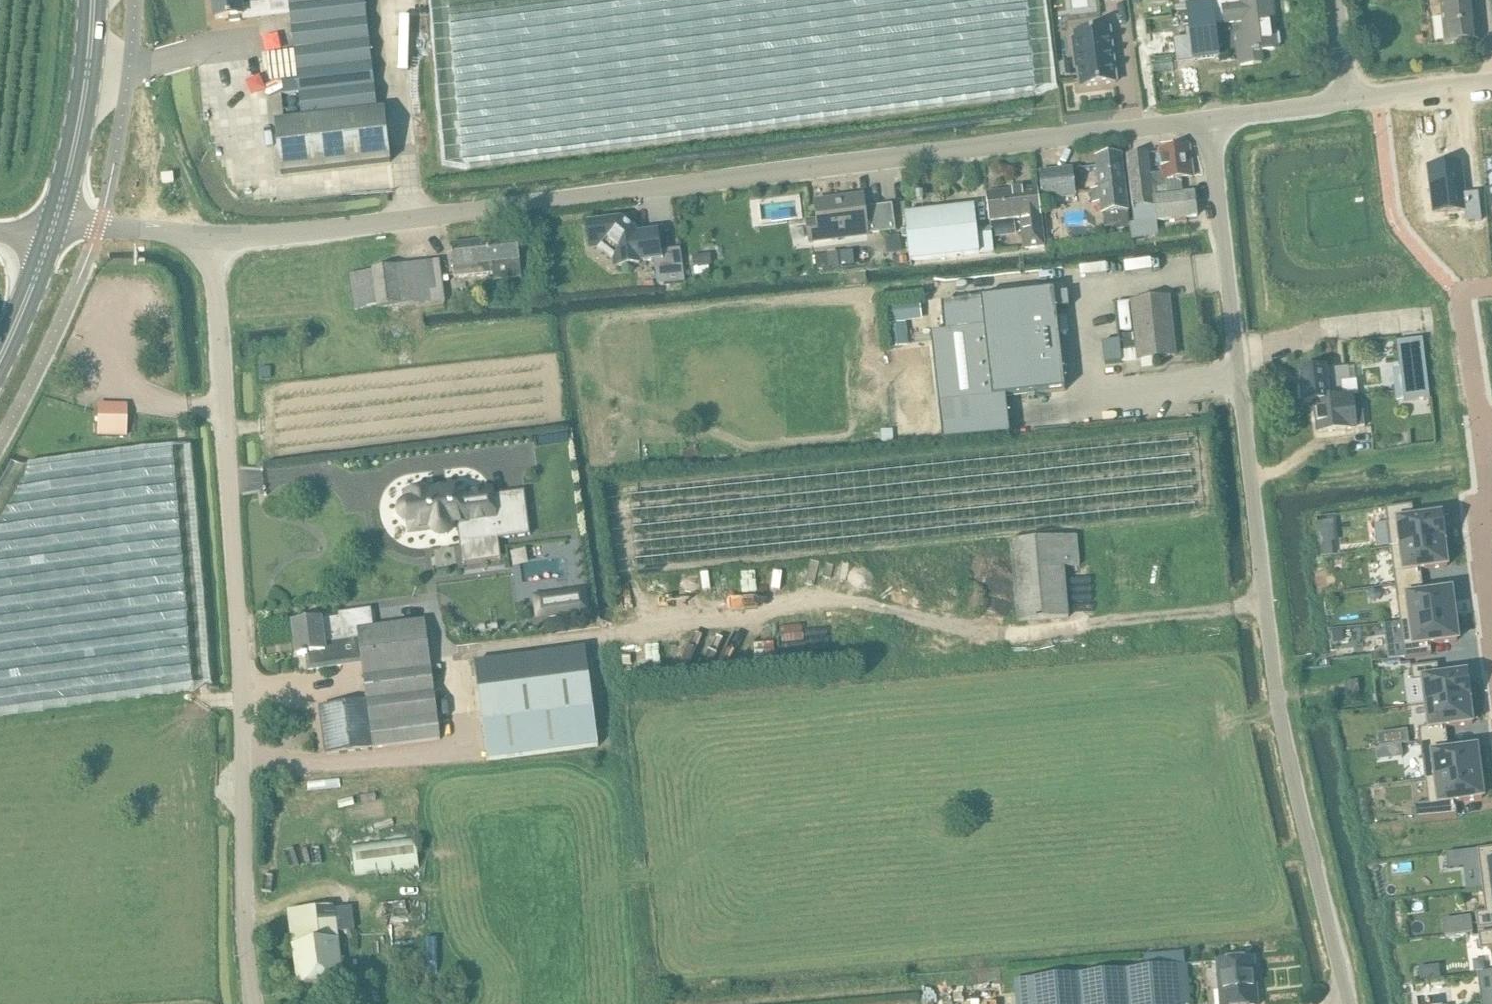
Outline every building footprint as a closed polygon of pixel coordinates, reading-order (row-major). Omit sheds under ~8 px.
[(215,19),(229,17),(229,21),(239,20),(239,16),(244,16),(243,8),(272,4),(272,1),(278,0),(212,0),(215,19)] [(302,119),(276,123),(283,175),(390,161),(383,109),(377,110),(366,0),(288,0),(302,119)] [(1188,5),(1192,34),(1172,36),(1175,62),(1220,57),(1216,22),(1225,21),(1225,24),(1243,22),(1244,33),(1237,34),(1241,66),(1262,63),(1260,50),(1277,48),(1276,47),(1281,44),(1280,33),(1275,31),(1271,0),(1178,0),(1179,6),(1188,5)] [(1444,43),(1478,40),(1474,0),(1440,0),(1444,43)] [(1115,81),(1110,29),(1093,31),(1093,37),(1074,39),(1077,67),(1079,67),(1081,85),(1115,81)] [(1158,173),(1164,221),(1198,217),(1195,191),(1182,193),(1180,177),(1193,176),(1190,146),(1159,150),(1162,173),(1158,173)] [(1164,221),(1158,173),(1151,174),(1149,151),(1126,154),(1134,224),(1156,221),(1156,222),(1164,221)] [(1128,210),(1122,155),(1095,158),(1099,189),(1091,190),(1092,202),(1100,201),(1102,213),(1128,210)] [(1460,159),(1428,163),(1434,210),(1464,206),(1466,218),(1481,216),(1478,188),(1464,190),(1460,159)] [(1073,167),(1038,171),(1043,201),(1076,197),(1073,167)] [(1039,187),(985,193),(989,222),(1019,218),(1023,250),(1046,247),(1039,187)] [(893,204),(879,206),(865,207),(863,197),(815,203),(817,221),(807,222),(810,242),(832,239),(831,233),(866,229),(867,235),(868,234),(896,230),(893,204)] [(975,205),(905,213),(910,261),(994,252),(991,228),(977,229),(975,205)] [(636,235),(636,230),(621,219),(588,224),(591,249),(605,247),(614,253),(615,267),(640,264),(640,261),(654,260),(657,284),(685,281),(681,249),(659,252),(657,232),(636,235)] [(490,240),(493,273),(494,280),(522,277),(518,237),(490,240)] [(491,273),(493,273),(490,240),(451,244),(455,277),(491,273)] [(710,254),(693,256),(694,267),(711,265),(710,254)] [(372,272),(349,275),(354,310),(376,307),(377,308),(399,305),(400,309),(446,303),(440,260),(372,269),(372,272)] [(944,332),(931,337),(940,438),(1007,433),(1002,398),(1065,390),(1054,291),(941,304),(944,332)] [(1170,297),(1120,303),(1126,358),(1176,353),(1170,297)] [(918,303),(884,306),(886,318),(919,314),(918,303)] [(898,324),(886,325),(889,347),(901,345),(898,324)] [(1422,338),(1396,341),(1404,400),(1429,397),(1422,338)] [(1326,368),(1300,371),(1303,403),(1315,402),(1318,431),(1365,426),(1363,411),(1354,412),(1352,396),(1342,397),(1340,381),(1350,380),(1349,366),(1326,369),(1326,368)] [(125,436),(125,411),(98,411),(98,435),(125,436)] [(400,511),(400,512),(400,514),(400,515),(401,517),(401,518),(402,519),(403,520),(404,521),(405,521),(407,522),(409,522),(411,522),(412,530),(432,528),(433,529),(433,530),(434,531),(434,532),(435,533),(436,534),(437,534),(438,535),(439,535),(441,536),(442,536),(444,536),(445,535),(446,535),(447,534),(448,534),(448,533),(449,532),(450,531),(450,530),(451,529),(451,528),(451,526),(451,525),(466,523),(466,528),(467,528),(469,543),(483,541),(530,535),(524,492),(492,496),(492,490),(463,494),(463,488),(435,491),(435,490),(407,493),(408,503),(406,503),(405,504),(404,505),(402,506),(402,507),(401,508),(400,510),(400,511)] [(1412,506),(1385,509),(1390,547),(1445,540),(1442,515),(1414,518),(1412,506)] [(1078,535),(1010,541),(1019,621),(1070,617),(1065,567),(1080,565),(1078,535)] [(1445,540),(1390,547),(1395,585),(1422,581),(1420,570),(1447,566),(1444,542),(1445,541),(1445,540)] [(465,553),(467,563),(496,558),(494,548),(465,553)] [(1161,564),(1145,564),(1146,587),(1161,586),(1161,564)] [(1422,581),(1395,585),(1400,622),(1455,615),(1453,600),(1452,600),(1450,590),(1423,593),(1422,581)] [(475,635),(538,632),(537,603),(474,606),(475,635)] [(308,669),(342,665),(363,662),(368,700),(320,706),(326,753),(440,739),(425,620),(423,620),(422,613),(406,615),(406,622),(383,625),(382,612),(294,623),(298,655),(303,654),(303,656),(306,656),(308,669)] [(1455,615),(1400,622),(1404,658),(1431,655),(1430,644),(1457,641),(1456,630),(1457,630),(1455,615)] [(478,676),(476,676),(487,760),(599,746),(590,674),(544,680),(541,655),(476,663),(478,676)] [(1437,664),(1410,667),(1412,682),(1422,680),(1425,704),(1470,698),(1467,672),(1439,676),(1437,664)] [(1358,680),(1345,682),(1346,694),(1359,692),(1358,680)] [(1428,727),(1418,728),(1420,742),(1447,739),(1445,727),(1472,724),(1469,699),(1470,699),(1470,698),(1425,704),(1428,727)] [(1447,739),(1420,742),(1425,780),(1480,773),(1478,758),(1477,758),(1475,747),(1448,751),(1447,739)] [(1428,803),(1413,805),(1415,820),(1456,815),(1455,802),(1482,798),(1480,787),(1482,787),(1480,773),(1425,780),(1428,803)] [(416,837),(352,843),(355,875),(419,868),(416,837)] [(1491,887),(1491,847),(1477,849),(1482,888),(1491,887)] [(1463,851),(1447,853),(1449,869),(1465,867),(1463,851)] [(1482,888),(1485,912),(1476,913),(1478,929),(1491,927),(1491,887),(1482,888)] [(406,901),(381,904),(383,919),(407,916),(406,901)] [(352,906),(334,909),(334,905),(287,909),(297,984),(344,978),(338,932),(355,930),(352,906)] [(1444,933),(1471,932),(1470,915),(1443,916),(1444,933)] [(1478,933),(1481,949),(1490,948),(1491,963),(1491,932),(1478,933)] [(1013,978),(1016,1003),(1191,1003),(1188,963),(1185,963),(1184,951),(1144,954),(1145,966),(1013,978)] [(1218,961),(1221,1003),(1257,1003),(1253,958),(1218,961)]
